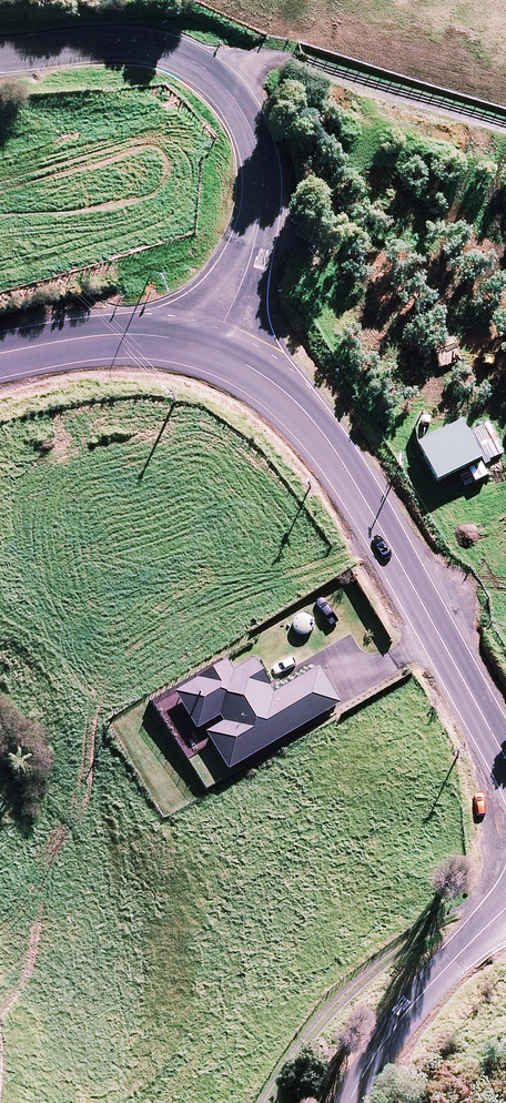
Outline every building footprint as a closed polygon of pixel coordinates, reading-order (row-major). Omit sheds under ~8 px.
[(416,442),(435,480),(480,458),(461,420),(416,442)] [(474,481),(487,475),(480,461),(467,468),(474,481)] [(227,659),(175,690),(198,728),(220,715),(224,720),(207,731),(229,768),(342,702),(319,665),(274,691),(270,685),(272,684),(256,657),(234,670),(227,659)]
